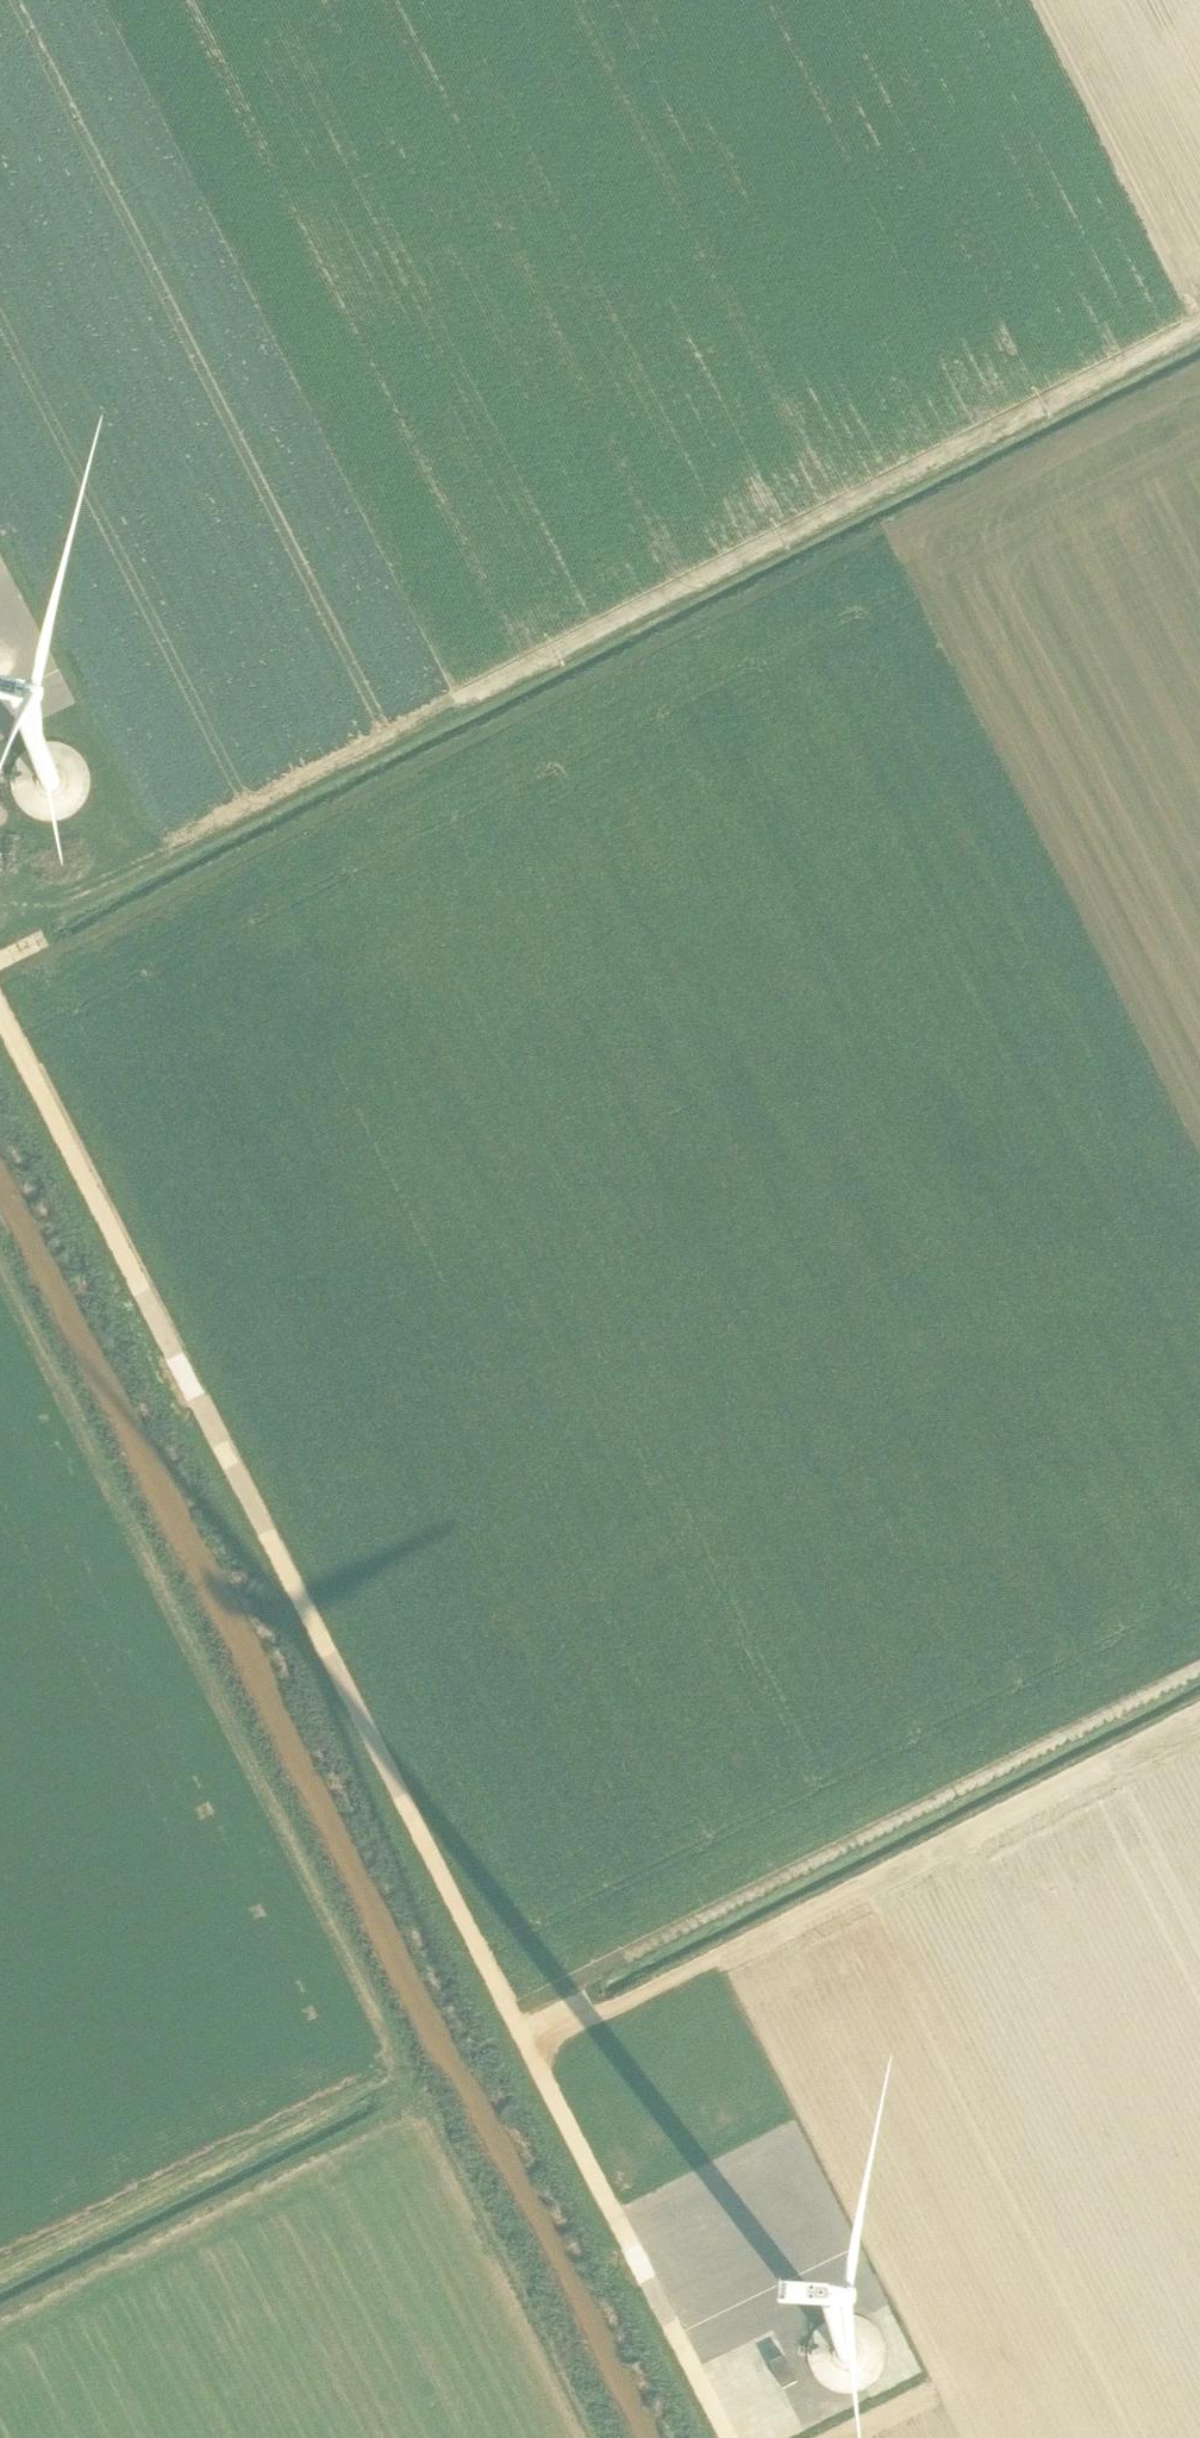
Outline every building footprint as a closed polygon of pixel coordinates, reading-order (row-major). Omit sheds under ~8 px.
[(42,781),(42,782),(42,783),(42,784),(42,785),(42,786),(43,786),(43,787),(44,788),(45,789),(45,790),(46,790),(47,791),(48,791),(49,791),(50,792),(51,792),(52,792),(53,792),(54,792),(55,791),(56,791),(57,790),(58,790),(58,789),(59,788),(60,787),(60,786),(61,785),(61,784),(61,783),(61,782),(61,781),(61,780),(60,779),(60,778),(59,777),(59,776),(58,776),(58,775),(57,775),(56,774),(55,774),(55,773),(54,773),(53,773),(52,773),(51,773),(50,773),(49,773),(48,773),(47,774),(46,774),(45,775),(45,776),(44,776),(44,777),(43,778),(42,779),(42,780),(42,781)] [(839,2352),(838,2352),(838,2353),(839,2354),(839,2355),(839,2356),(840,2357),(840,2358),(841,2359),(842,2360),(843,2360),(843,2361),(844,2361),(845,2361),(846,2362),(847,2362),(848,2362),(849,2362),(850,2362),(851,2361),(852,2361),(853,2361),(853,2360),(854,2360),(855,2359),(855,2358),(856,2358),(856,2357),(857,2356),(857,2355),(857,2354),(857,2353),(857,2352),(857,2351),(857,2350),(857,2349),(857,2348),(856,2348),(856,2347),(855,2346),(854,2345),(853,2345),(853,2344),(852,2344),(851,2343),(850,2343),(849,2343),(848,2343),(847,2343),(846,2343),(845,2343),(844,2344),(843,2344),(843,2345),(842,2345),(841,2346),(840,2347),(840,2348),(839,2348),(839,2349),(839,2350),(839,2351),(839,2352)] [(786,2356),(772,2363),(784,2389),(799,2381),(786,2356)]
